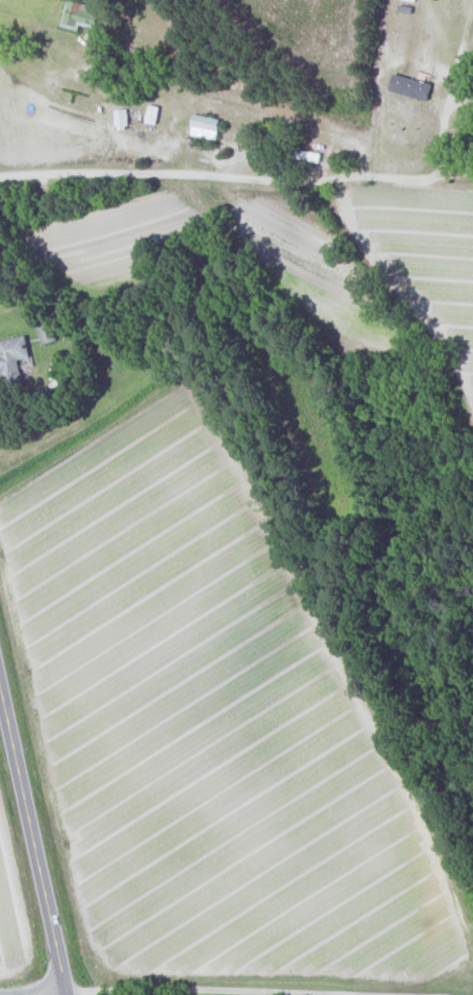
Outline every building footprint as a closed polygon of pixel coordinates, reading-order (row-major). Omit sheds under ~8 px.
[(61,25),(80,30),(81,24),(97,28),(100,18),(106,19),(110,3),(97,0),(91,0),(90,3),(76,0),(68,0),(61,25)] [(429,100),(433,82),(395,73),(390,89),(429,100)] [(116,108),(117,129),(129,128),(128,108),(116,108)] [(222,118),(195,113),(191,134),(218,139),(222,118)] [(322,153),(297,147),(295,157),(320,162),(322,153)] [(0,354),(0,372),(2,372),(4,383),(31,378),(22,336),(0,340),(0,353),(0,354)]
